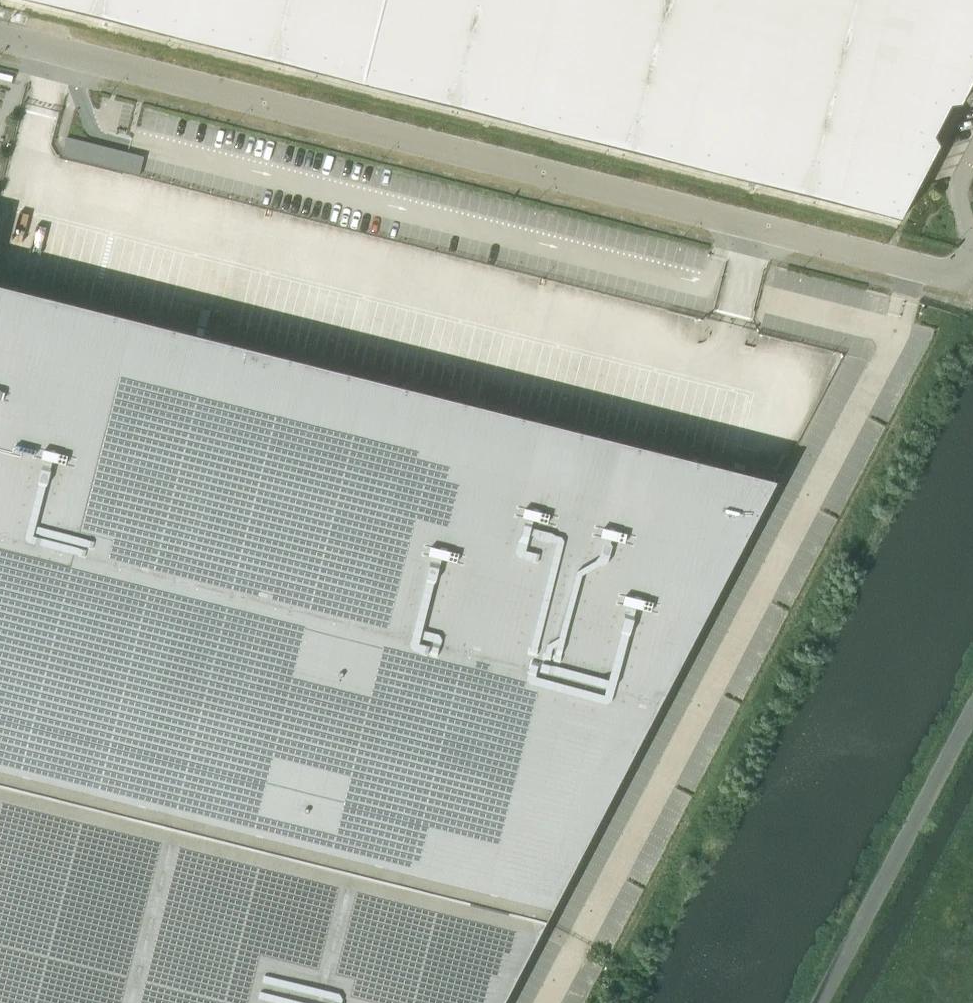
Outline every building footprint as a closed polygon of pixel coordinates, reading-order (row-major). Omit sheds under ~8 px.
[(902,220),(941,146),(936,137),(952,107),(962,106),(972,84),(972,0),(25,0),(902,220)] [(145,157),(67,137),(62,156),(140,176),(145,157)] [(547,921),(777,482),(0,286),(0,784),(547,921)] [(547,921),(0,784),(0,1002),(505,1002),(547,921)]
